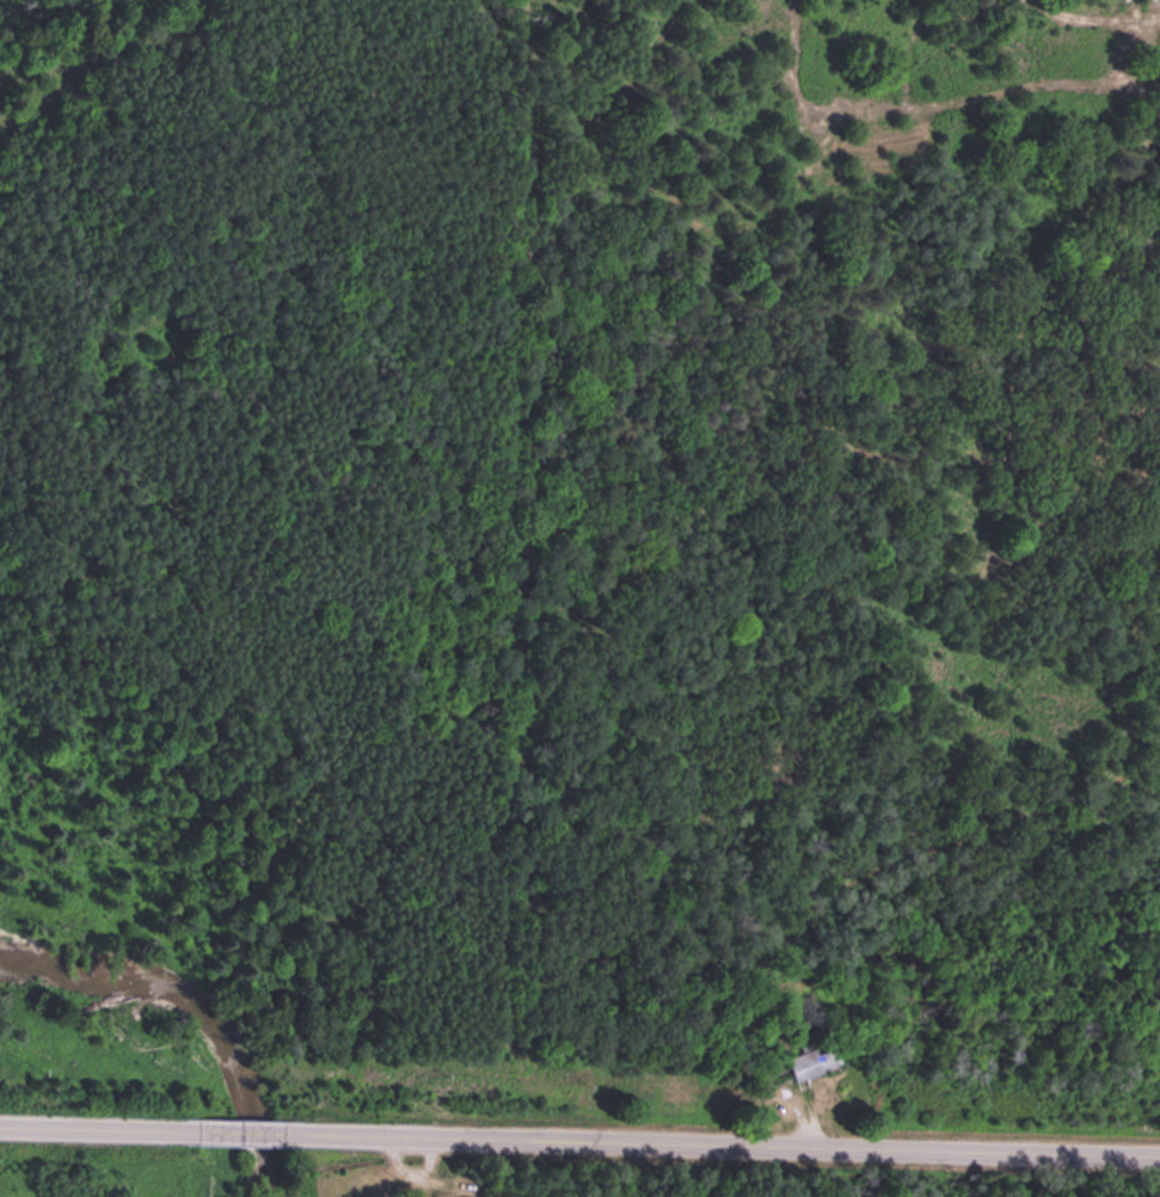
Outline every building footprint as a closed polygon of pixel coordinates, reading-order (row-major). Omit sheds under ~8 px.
[(838,1064),(831,1040),(782,1054),(789,1078),(838,1064)]
